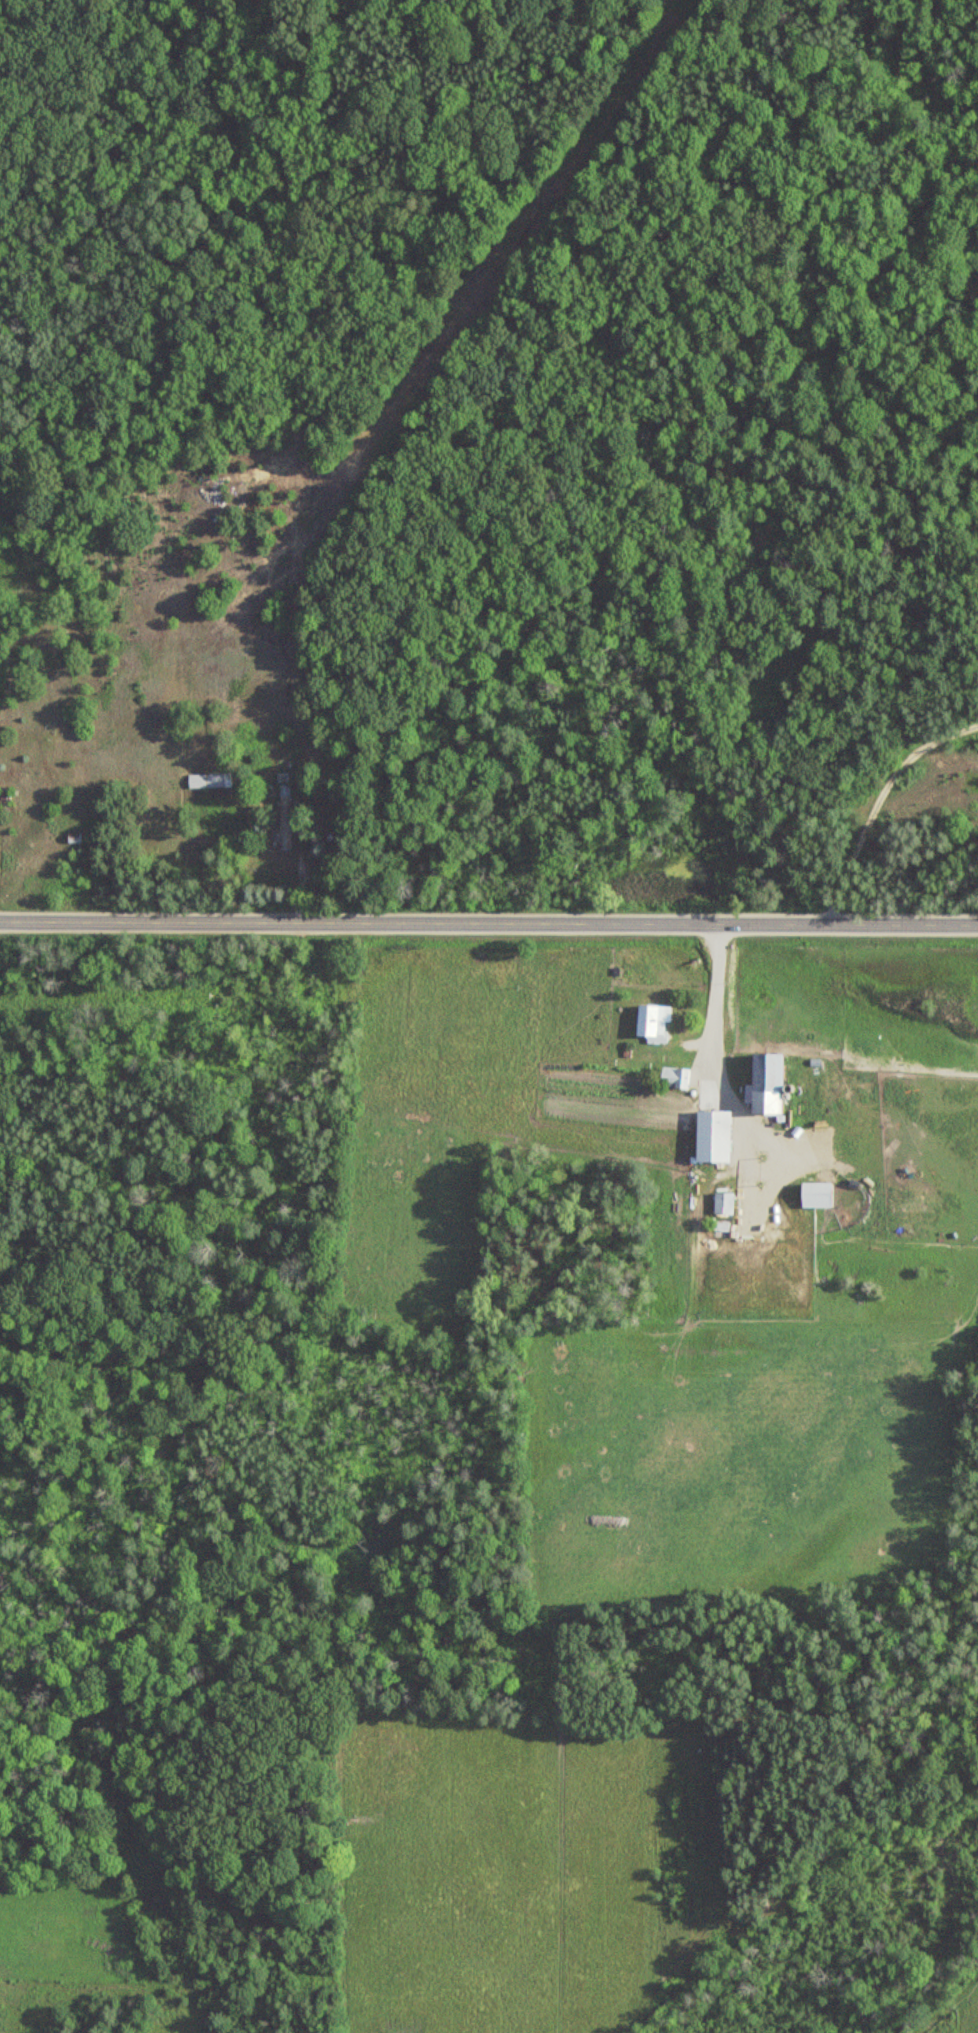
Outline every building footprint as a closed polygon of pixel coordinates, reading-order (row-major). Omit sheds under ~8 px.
[(224,774),(186,774),(186,788),(224,788),(224,774)] [(278,850),(288,850),(288,785),(278,785),(278,850)] [(642,1044),(667,1044),(668,1006),(636,1006),(635,1037),(642,1038),(642,1044)] [(779,1115),(780,1055),(750,1054),(750,1114),(779,1115)] [(686,1068),(659,1068),(659,1088),(686,1088),(686,1068)] [(829,1208),(829,1183),(799,1184),(799,1208),(829,1208)] [(731,1214),(731,1193),(713,1193),(713,1214),(731,1214)]
